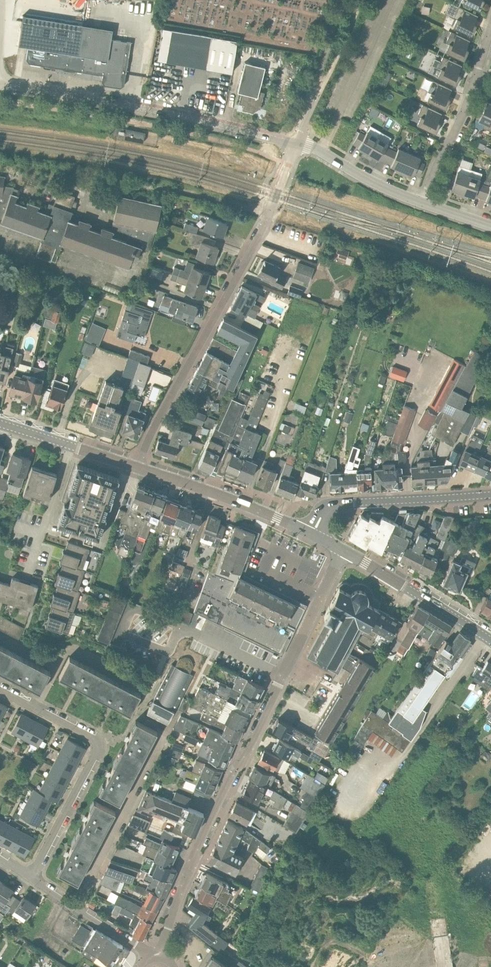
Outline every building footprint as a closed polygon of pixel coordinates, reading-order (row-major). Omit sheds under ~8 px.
[(461,2),(480,10),(484,0),(462,0),(461,2)] [(445,14),(454,18),(457,19),(453,27),(472,35),(477,25),(473,24),(477,16),(478,16),(450,2),(445,14)] [(52,67),(51,69),(55,70),(56,67),(82,72),(84,56),(78,55),(83,25),(23,15),(18,46),(28,47),(26,59),(29,63),(52,67)] [(124,85),(125,82),(131,42),(129,42),(111,39),(112,33),(113,29),(83,25),(78,55),(84,56),(82,72),(103,75),(102,82),(105,85),(120,88),(124,85)] [(237,41),(171,29),(166,61),(232,73),(237,41)] [(445,52),(464,60),(469,50),(465,49),(469,41),(470,41),(451,32),(446,43),(449,44),(445,52)] [(111,39),(129,42),(130,36),(112,33),(111,39)] [(437,77),(456,85),(461,75),(457,74),(461,66),(462,66),(462,65),(443,57),(438,68),(441,69),(437,77)] [(237,92),(241,93),(258,98),(259,91),(265,67),(245,62),(237,92)] [(385,87),(388,81),(382,79),(380,84),(385,87)] [(427,101),(446,109),(450,99),(447,98),(450,90),(451,90),(452,89),(433,81),(428,92),(431,93),(427,101)] [(264,93),(259,91),(258,98),(241,93),(239,104),(244,105),(242,110),(254,113),(254,112),(259,109),(260,109),(264,93)] [(476,119),(485,123),(483,128),(490,132),(490,104),(487,102),(486,103),(487,103),(482,112),(480,111),(476,119)] [(441,114),(442,113),(423,104),(418,115),(421,117),(417,124),(436,133),(440,123),(437,122),(440,114),(441,114)] [(126,129),(124,138),(124,139),(143,143),(145,132),(126,129)] [(367,157),(378,138),(367,132),(365,136),(360,132),(353,144),(359,147),(358,148),(364,151),(362,155),(367,157)] [(379,159),(386,162),(392,150),(386,147),(388,144),(378,138),(367,157),(371,160),(373,157),(379,160),(379,159)] [(396,172),(401,174),(410,153),(399,149),(397,152),(392,150),(386,162),(392,165),(391,166),(397,169),(396,172)] [(410,153),(401,174),(405,176),(407,173),(413,175),(414,174),(419,176),(425,164),(419,162),(421,158),(410,153)] [(457,195),(462,197),(471,169),(459,166),(456,175),(450,174),(446,186),(452,188),(451,189),(458,192),(457,195)] [(475,196),(480,198),(484,185),(479,183),(482,173),(471,169),(462,197),(467,198),(468,195),(474,197),(475,196)] [(1,222),(3,223),(4,223),(15,227),(17,228),(17,227),(28,232),(30,232),(41,236),(42,237),(36,255),(56,262),(61,247),(59,246),(60,243),(61,243),(73,247),(74,248),(74,247),(86,252),(88,252),(99,256),(99,257),(101,257),(117,263),(119,264),(127,266),(128,267),(132,257),(136,258),(136,260),(141,248),(126,242),(111,237),(113,232),(102,228),(100,233),(89,229),(90,224),(79,220),(78,224),(68,220),(71,212),(73,213),(77,202),(73,201),(75,196),(66,193),(68,187),(62,185),(60,191),(59,190),(54,205),(49,203),(46,213),(38,210),(39,207),(28,202),(26,207),(15,203),(17,196),(16,196),(18,190),(17,190),(17,192),(13,190),(14,187),(3,186),(4,177),(0,177),(0,216),(3,217),(1,222)] [(490,187),(484,185),(480,198),(486,200),(486,201),(490,203),(490,184),(490,187)] [(112,228),(129,235),(126,242),(141,248),(148,251),(156,231),(161,205),(151,203),(150,203),(140,201),(130,199),(130,198),(130,199),(120,196),(119,196),(113,221),(114,221),(112,228)] [(227,224),(208,217),(203,230),(222,236),(227,224)] [(198,227),(186,223),(184,228),(196,233),(198,227)] [(209,238),(196,234),(193,233),(189,244),(199,248),(196,257),(213,263),(218,248),(208,244),(209,238)] [(261,268),(258,274),(265,277),(264,279),(278,286),(283,276),(279,274),(282,267),(264,260),(264,261),(261,262),(260,265),(261,268)] [(206,271),(208,266),(197,262),(196,264),(187,261),(184,270),(181,269),(180,269),(174,267),(172,273),(205,285),(209,272),(206,271)] [(314,268),(298,262),(293,278),(309,283),(314,268)] [(201,297),(205,285),(172,273),(170,279),(187,285),(185,291),(201,297)] [(253,332),(257,335),(263,322),(254,317),(264,297),(242,285),(240,288),(239,287),(238,290),(239,291),(231,306),(247,314),(240,327),(253,332)] [(290,285),(287,294),(300,298),(303,290),(290,285)] [(167,312),(192,321),(197,307),(167,297),(167,298),(163,297),(161,304),(169,307),(167,312)] [(144,337),(152,312),(132,305),(126,321),(131,323),(128,331),(144,337)] [(54,310),(51,321),(57,323),(61,312),(54,310)] [(234,388),(239,378),(238,377),(257,335),(253,332),(240,327),(224,318),(217,331),(240,343),(236,350),(213,338),(197,369),(234,388)] [(99,346),(101,340),(88,334),(85,340),(99,346)] [(5,380),(14,348),(5,345),(3,353),(1,352),(1,350),(0,349),(0,379),(5,380)] [(130,350),(128,357),(147,364),(150,356),(130,350)] [(16,353),(13,366),(19,367),(22,354),(16,353)] [(89,429),(113,438),(122,412),(123,412),(123,411),(120,410),(128,388),(130,388),(132,382),(139,362),(128,358),(120,381),(125,383),(123,389),(105,383),(89,429)] [(132,382),(144,386),(151,366),(139,362),(132,382)] [(22,396),(23,396),(21,404),(28,406),(30,398),(31,398),(37,400),(42,380),(43,380),(46,370),(31,366),(30,372),(29,372),(22,396)] [(407,372),(393,366),(389,376),(403,381),(407,372)] [(17,395),(22,396),(29,372),(16,369),(15,374),(15,373),(10,392),(11,393),(12,395),(15,396),(17,395)] [(230,396),(234,388),(197,369),(188,386),(202,393),(205,388),(204,387),(206,383),(217,388),(220,390),(217,397),(227,402),(230,396)] [(55,405),(61,407),(69,383),(54,378),(52,386),(53,386),(51,392),(46,390),(40,408),(52,413),(55,405)] [(227,402),(195,471),(209,476),(209,475),(212,469),(216,471),(230,441),(241,417),(246,405),(250,396),(241,392),(240,393),(238,392),(243,380),(239,378),(234,388),(230,396),(227,402)] [(441,410),(444,412),(439,424),(433,435),(453,444),(460,431),(469,412),(461,408),(467,397),(468,397),(473,386),(458,379),(447,399),(441,410)] [(230,441),(216,471),(247,484),(249,479),(250,480),(257,462),(251,459),(261,434),(255,431),(270,393),(265,390),(263,394),(259,393),(248,420),(241,417),(230,441)] [(145,413),(139,410),(142,401),(128,396),(123,411),(123,412),(128,414),(122,431),(129,433),(130,436),(134,438),(136,436),(137,436),(145,413)] [(304,414),(306,407),(295,403),(293,409),(304,414)] [(182,406),(179,414),(203,424),(206,415),(182,406)] [(401,484),(402,484),(401,473),(401,471),(402,471),(402,469),(403,469),(402,466),(404,464),(404,462),(405,462),(406,460),(406,451),(400,451),(402,444),(404,444),(416,410),(404,406),(397,424),(393,437),(387,453),(389,453),(389,457),(389,485),(395,485),(396,486),(400,485),(401,484)] [(317,407),(315,413),(321,416),(323,409),(317,407)] [(425,410),(418,424),(430,430),(434,422),(437,416),(425,410)] [(347,411),(343,422),(350,424),(353,414),(347,411)] [(478,415),(473,425),(477,427),(482,416),(478,415)] [(212,425),(215,419),(208,416),(205,422),(212,425)] [(384,434),(393,437),(397,424),(388,420),(384,434)] [(282,432),(288,434),(291,427),(285,424),(285,425),(281,423),(279,428),(283,430),(282,432)] [(181,439),(180,442),(200,449),(203,443),(190,439),(192,433),(174,428),(170,440),(173,440),(174,438),(181,439)] [(173,440),(170,440),(169,443),(158,440),(155,451),(157,452),(157,453),(161,454),(161,453),(167,455),(167,458),(172,459),(173,457),(174,457),(179,442),(180,442),(181,439),(174,438),(173,440)] [(366,487),(371,487),(371,456),(376,441),(370,439),(365,453),(364,461),(364,463),(359,464),(359,469),(357,469),(358,488),(360,488),(361,489),(365,488),(366,487)] [(467,445),(459,463),(473,470),(474,470),(481,457),(477,455),(482,445),(470,439),(467,445)] [(484,475),(484,474),(490,460),(490,441),(487,449),(489,450),(488,451),(485,458),(481,457),(474,470),(484,475)] [(358,488),(357,469),(352,468),(354,465),(358,466),(361,457),(357,456),(360,448),(353,445),(349,455),(343,473),(344,489),(349,488),(350,489),(355,489),(356,488),(358,488)] [(432,449),(426,450),(424,456),(425,483),(430,482),(431,483),(434,483),(435,482),(438,482),(438,481),(437,464),(436,464),(436,459),(429,460),(429,456),(432,456),(432,449)] [(424,456),(426,450),(420,450),(420,456),(417,456),(417,465),(411,466),(412,483),(414,483),(415,484),(418,484),(419,483),(425,483),(424,456)] [(438,481),(438,482),(447,481),(458,458),(461,452),(455,450),(450,459),(446,458),(444,463),(437,464),(438,481)] [(389,485),(389,457),(389,453),(387,453),(381,454),(382,463),(382,469),(375,469),(376,486),(378,486),(379,487),(383,487),(384,486),(389,485)] [(10,471),(7,481),(20,486),(29,459),(13,454),(7,470),(10,471)] [(286,462),(293,465),(296,456),(295,456),(289,454),(286,461),(286,462)] [(344,489),(343,473),(336,473),(336,459),(330,457),(327,467),(326,471),(330,473),(331,489),(338,489),(339,490),(342,490),(343,489),(344,489)] [(276,470),(282,472),(286,462),(286,461),(280,459),(276,470)] [(277,471),(271,469),(273,464),(265,460),(256,482),(257,482),(257,483),(263,485),(270,487),(277,471)] [(293,465),(286,462),(282,472),(275,490),(292,496),(294,491),(297,482),(293,480),(294,478),(289,476),(293,465)] [(307,463),(300,483),(297,482),(294,491),(304,494),(305,492),(314,495),(318,487),(317,486),(319,481),(322,482),(326,471),(327,467),(321,465),(320,466),(308,462),(307,463)] [(119,479),(78,465),(77,465),(68,492),(69,492),(65,503),(64,503),(57,523),(58,524),(99,538),(106,517),(105,516),(108,506),(109,506),(110,506),(119,479)] [(57,474),(46,471),(32,466),(23,493),(48,501),(57,474)] [(143,522),(155,492),(154,491),(154,489),(147,487),(146,488),(137,485),(127,512),(120,509),(114,523),(121,525),(122,523),(128,525),(120,545),(121,545),(118,553),(129,558),(132,550),(143,522)] [(155,528),(167,499),(167,498),(167,497),(167,496),(155,492),(143,522),(132,550),(140,553),(151,526),(155,528)] [(169,533),(181,504),(179,503),(179,501),(173,499),(172,501),(167,499),(155,528),(155,530),(162,533),(162,531),(169,533)] [(177,532),(184,534),(194,509),(192,508),(192,506),(188,505),(187,506),(181,504),(169,533),(176,536),(177,532)] [(194,509),(184,534),(190,536),(194,528),(197,529),(203,513),(202,512),(201,510),(199,509),(197,510),(194,509)] [(366,549),(380,557),(382,552),(396,522),(395,522),(382,516),(384,513),(372,513),(368,519),(361,515),(347,541),(365,551),(366,549)] [(396,522),(382,552),(398,559),(415,523),(420,513),(398,514),(395,522),(396,522)] [(217,547),(222,535),(225,526),(219,523),(220,519),(209,515),(201,536),(202,536),(200,540),(211,544),(217,547)] [(454,517),(445,516),(437,536),(442,539),(437,549),(436,548),(439,541),(434,538),(416,574),(428,580),(434,565),(447,536),(446,536),(454,517)] [(432,520),(431,527),(438,529),(439,522),(432,520)] [(194,611),(197,613),(277,652),(280,653),(289,635),(291,636),(304,608),(304,609),(299,606),(295,604),(294,604),(276,595),(267,591),(267,590),(266,590),(266,591),(259,587),(259,586),(257,585),(257,586),(247,581),(238,577),(239,577),(238,577),(240,573),(240,572),(243,563),(244,563),(244,562),(247,553),(248,553),(247,553),(251,543),(251,544),(251,543),(254,534),(255,534),(255,533),(254,533),(245,530),(245,529),(244,530),(240,528),(226,523),(223,532),(218,547),(194,611)] [(416,574),(434,538),(425,534),(424,536),(420,534),(424,527),(415,523),(398,559),(396,564),(416,574)] [(441,568),(447,554),(453,556),(458,545),(452,542),(454,539),(447,536),(434,565),(441,568)] [(59,562),(63,564),(82,569),(89,549),(68,542),(65,552),(63,551),(62,553),(64,554),(61,561),(60,561),(59,562)] [(450,587),(450,588),(461,564),(453,560),(443,583),(451,586),(450,587)] [(170,569),(182,573),(184,566),(173,562),(170,569)] [(55,584),(58,585),(78,591),(85,570),(82,569),(63,564),(60,573),(58,573),(58,574),(59,575),(57,582),(55,582),(55,584)] [(461,564),(450,588),(451,589),(455,591),(457,590),(458,589),(459,590),(468,567),(461,564)] [(191,570),(185,568),(182,576),(188,578),(191,570)] [(30,609),(38,586),(12,577),(10,584),(0,581),(0,600),(30,609)] [(362,628),(365,631),(366,631),(379,609),(379,608),(379,607),(379,606),(379,605),(379,604),(378,602),(378,601),(377,601),(376,600),(375,599),(374,599),(373,599),(373,598),(372,596),(372,593),(371,591),(369,589),(369,588),(368,587),(366,586),(363,585),(361,584),(359,584),(356,584),(354,585),(352,586),(350,587),(350,586),(349,585),(348,585),(347,584),(346,584),(345,584),(344,584),(342,584),(341,585),(340,585),(340,586),(339,587),(338,588),(339,588),(334,596),(325,614),(323,613),(322,614),(328,618),(307,656),(308,657),(308,656),(327,666),(337,672),(336,672),(337,673),(362,628)] [(80,591),(78,591),(58,585),(55,594),(54,594),(53,595),(54,596),(52,603),(50,603),(50,605),(54,606),(73,612),(80,591)] [(112,603),(124,608),(127,601),(115,596),(112,603)] [(480,609),(490,615),(490,599),(487,598),(480,609)] [(109,609),(122,614),(124,608),(112,603),(109,609)] [(75,613),(73,612),(54,606),(50,616),(49,615),(48,617),(50,617),(47,625),(46,624),(45,626),(68,634),(75,613)] [(418,606),(407,624),(410,627),(400,643),(401,643),(397,651),(403,654),(428,612),(418,606)] [(189,625),(192,614),(186,612),(186,611),(177,608),(174,618),(179,621),(182,622),(189,625)] [(107,615),(119,620),(122,614),(109,609),(107,615)] [(373,635),(375,630),(379,632),(375,639),(379,641),(380,639),(388,643),(400,621),(379,609),(366,631),(373,635)] [(428,612),(403,654),(404,655),(421,626),(432,632),(427,639),(438,646),(445,634),(446,634),(451,626),(428,612)] [(18,639),(24,628),(0,615),(0,630),(18,639)] [(104,621),(117,626),(119,620),(107,615),(104,621)] [(102,627),(114,632),(117,626),(104,621),(102,627)] [(99,633),(112,638),(114,632),(102,627),(99,633)] [(473,644),(468,641),(470,638),(460,631),(452,644),(446,640),(429,664),(444,675),(449,679),(473,644)] [(109,644),(112,638),(99,633),(97,639),(109,644)] [(4,673),(14,653),(0,646),(0,671),(4,673)] [(20,682),(23,684),(24,684),(24,683),(40,691),(50,672),(14,653),(4,673),(20,681),(20,682)] [(354,656),(346,669),(351,672),(339,693),(339,692),(316,730),(331,740),(362,690),(363,690),(376,668),(360,659),(354,656)] [(75,686),(79,688),(79,687),(95,695),(105,676),(70,657),(59,676),(75,685),(75,686)] [(184,657),(183,658),(179,659),(178,661),(175,666),(172,664),(153,701),(147,714),(168,724),(193,676),(190,674),(194,667),(192,662),(191,661),(191,660),(190,659),(189,658),(188,658),(187,657),(186,657),(184,657)] [(486,663),(483,668),(478,665),(472,676),(488,687),(490,683),(490,666),(486,663)] [(371,710),(363,724),(373,731),(402,752),(420,727),(426,710),(422,708),(444,675),(429,664),(389,722),(371,710)] [(241,692),(258,699),(264,687),(253,682),(237,675),(234,682),(235,683),(233,688),(241,692)] [(105,676),(95,695),(110,703),(110,704),(112,705),(114,706),(115,705),(130,713),(141,694),(105,676)] [(215,680),(206,676),(200,686),(209,691),(226,699),(227,698),(252,710),(258,699),(241,692),(233,688),(227,686),(226,688),(219,685),(217,689),(212,687),(215,680)] [(242,729),(252,710),(227,698),(226,699),(209,691),(200,686),(190,705),(204,712),(242,729)] [(178,709),(184,712),(190,701),(184,698),(178,709)] [(237,741),(242,729),(204,712),(200,719),(224,729),(221,734),(235,740),(237,741)] [(25,739),(34,723),(28,720),(29,718),(21,714),(11,732),(25,739)] [(178,721),(196,729),(199,723),(180,715),(178,721)] [(278,719),(273,729),(296,742),(298,739),(308,745),(314,749),(319,740),(313,737),(312,737),(278,719)] [(119,757),(138,767),(157,732),(137,722),(129,737),(128,737),(126,741),(127,742),(119,757)] [(39,726),(34,723),(25,739),(38,746),(48,728),(40,724),(39,726)] [(359,752),(373,731),(363,724),(349,746),(350,746),(345,753),(357,761),(362,754),(359,752)] [(235,740),(221,734),(208,729),(203,741),(230,754),(232,748),(233,749),(236,744),(234,743),(235,740)] [(227,760),(229,754),(230,754),(203,741),(202,742),(186,734),(183,740),(202,748),(199,755),(224,766),(225,764),(226,765),(228,760),(227,760)] [(61,752),(77,761),(80,755),(81,755),(85,748),(68,739),(61,752)] [(273,749),(289,758),(292,752),(307,761),(310,756),(309,756),(279,739),(276,744),(275,743),(272,747),(274,748),(273,749)] [(171,748),(182,752),(184,747),(173,743),(171,748)] [(186,754),(182,752),(171,748),(169,754),(183,760),(186,754)] [(261,756),(258,761),(278,771),(282,764),(294,772),(294,771),(296,767),(284,760),(280,757),(264,749),(263,751),(262,751),(260,754),(261,756)] [(313,749),(309,756),(310,756),(320,762),(323,755),(313,749)] [(54,766),(71,775),(75,767),(74,767),(77,761),(61,752),(54,766)] [(119,803),(138,767),(119,757),(111,773),(110,772),(108,776),(109,777),(100,793),(119,803)] [(196,760),(192,771),(201,774),(218,780),(222,770),(196,760)] [(250,778),(250,779),(263,786),(269,789),(270,788),(276,776),(255,765),(249,777),(250,778)] [(47,779),(63,788),(66,781),(67,782),(71,775),(54,766),(47,779)] [(201,774),(192,771),(187,769),(183,779),(196,784),(193,791),(210,798),(212,792),(214,788),(218,780),(201,774)] [(318,798),(325,785),(321,782),(319,781),(308,774),(300,787),(306,791),(318,798)] [(60,793),(63,788),(47,779),(40,792),(52,799),(57,801),(61,794),(60,793)] [(242,794),(251,798),(265,805),(269,798),(275,801),(272,806),(281,810),(287,798),(273,790),(273,789),(270,788),(269,789),(263,786),(250,779),(245,787),(244,786),(241,792),(243,793),(242,794)] [(158,782),(155,789),(164,792),(166,786),(158,782)] [(48,806),(52,799),(40,792),(35,789),(27,803),(44,812),(47,805),(48,806)] [(137,811),(152,817),(155,811),(177,820),(175,826),(181,829),(181,828),(195,834),(204,813),(194,810),(188,807),(172,801),(162,797),(153,793),(146,791),(137,811)] [(300,806),(309,812),(318,798),(306,791),(303,797),(305,798),(300,806)] [(191,799),(176,793),(172,801),(188,807),(191,799)] [(115,812),(103,805),(96,801),(87,817),(86,817),(84,821),(85,821),(77,837),(96,847),(115,812)] [(236,802),(230,815),(250,824),(256,812),(236,802)] [(20,816),(38,825),(42,818),(41,818),(44,812),(27,803),(20,816)] [(284,825),(296,832),(309,812),(300,806),(296,804),(284,825)] [(153,824),(133,816),(129,825),(149,834),(153,824)] [(260,840),(244,828),(228,820),(216,845),(215,845),(208,860),(236,874),(244,857),(233,852),(240,838),(250,843),(247,849),(255,852),(258,846),(267,853),(270,848),(260,841),(260,840)] [(7,825),(0,839),(0,842),(5,844),(4,845),(12,849),(21,832),(7,825)] [(163,839),(179,847),(180,846),(179,845),(182,837),(164,829),(160,839),(163,840),(163,839)] [(21,832),(12,849),(12,848),(18,851),(18,852),(25,856),(34,839),(21,832)] [(78,883),(96,847),(77,837),(69,852),(68,852),(66,856),(67,857),(58,872),(78,883)] [(126,845),(139,847),(141,839),(127,837),(126,845)] [(147,837),(144,843),(146,845),(175,857),(179,847),(163,839),(163,840),(161,844),(147,837)] [(154,860),(170,866),(175,857),(146,845),(142,854),(146,856),(154,860)] [(154,873),(171,881),(177,869),(170,866),(154,860),(146,856),(140,868),(147,871),(147,872),(153,874),(154,873)] [(261,893),(272,870),(261,864),(250,887),(261,893)] [(108,867),(105,874),(121,880),(124,873),(108,867)] [(164,896),(164,897),(171,881),(154,873),(153,874),(147,872),(143,880),(149,883),(146,888),(164,896)] [(222,895),(220,900),(226,905),(232,893),(228,891),(229,888),(227,887),(229,884),(206,873),(205,874),(202,875),(201,877),(202,880),(200,885),(222,895)] [(116,891),(121,880),(105,874),(100,883),(116,891)] [(0,886),(0,901),(4,903),(2,906),(8,910),(16,898),(11,894),(14,890),(13,890),(2,882),(0,886)] [(157,910),(164,896),(146,888),(146,889),(143,888),(133,884),(131,889),(134,890),(147,897),(144,904),(157,910)] [(195,895),(213,903),(214,900),(216,900),(217,899),(220,900),(222,895),(200,885),(199,888),(195,889),(194,891),(196,894),(195,895)] [(157,910),(144,904),(142,907),(129,900),(118,895),(114,903),(116,904),(127,909),(151,921),(157,910)] [(26,918),(35,904),(24,897),(21,901),(16,898),(8,910),(13,913),(15,910),(26,918)] [(210,907),(193,897),(188,906),(200,913),(195,920),(200,924),(202,921),(210,907)] [(127,909),(116,904),(112,912),(112,913),(112,914),(117,916),(118,916),(120,912),(132,918),(129,924),(136,927),(133,933),(142,938),(151,921),(127,909)] [(195,920),(190,926),(212,944),(218,936),(202,921),(200,924),(195,920)] [(104,966),(119,966),(130,950),(108,937),(107,936),(96,929),(93,933),(85,928),(76,942),(85,947),(81,952),(104,966)] [(230,966),(213,957),(206,966),(235,966),(232,965),(230,966)] [(234,957),(233,958),(230,963),(236,966),(246,966),(247,966),(234,957)]
